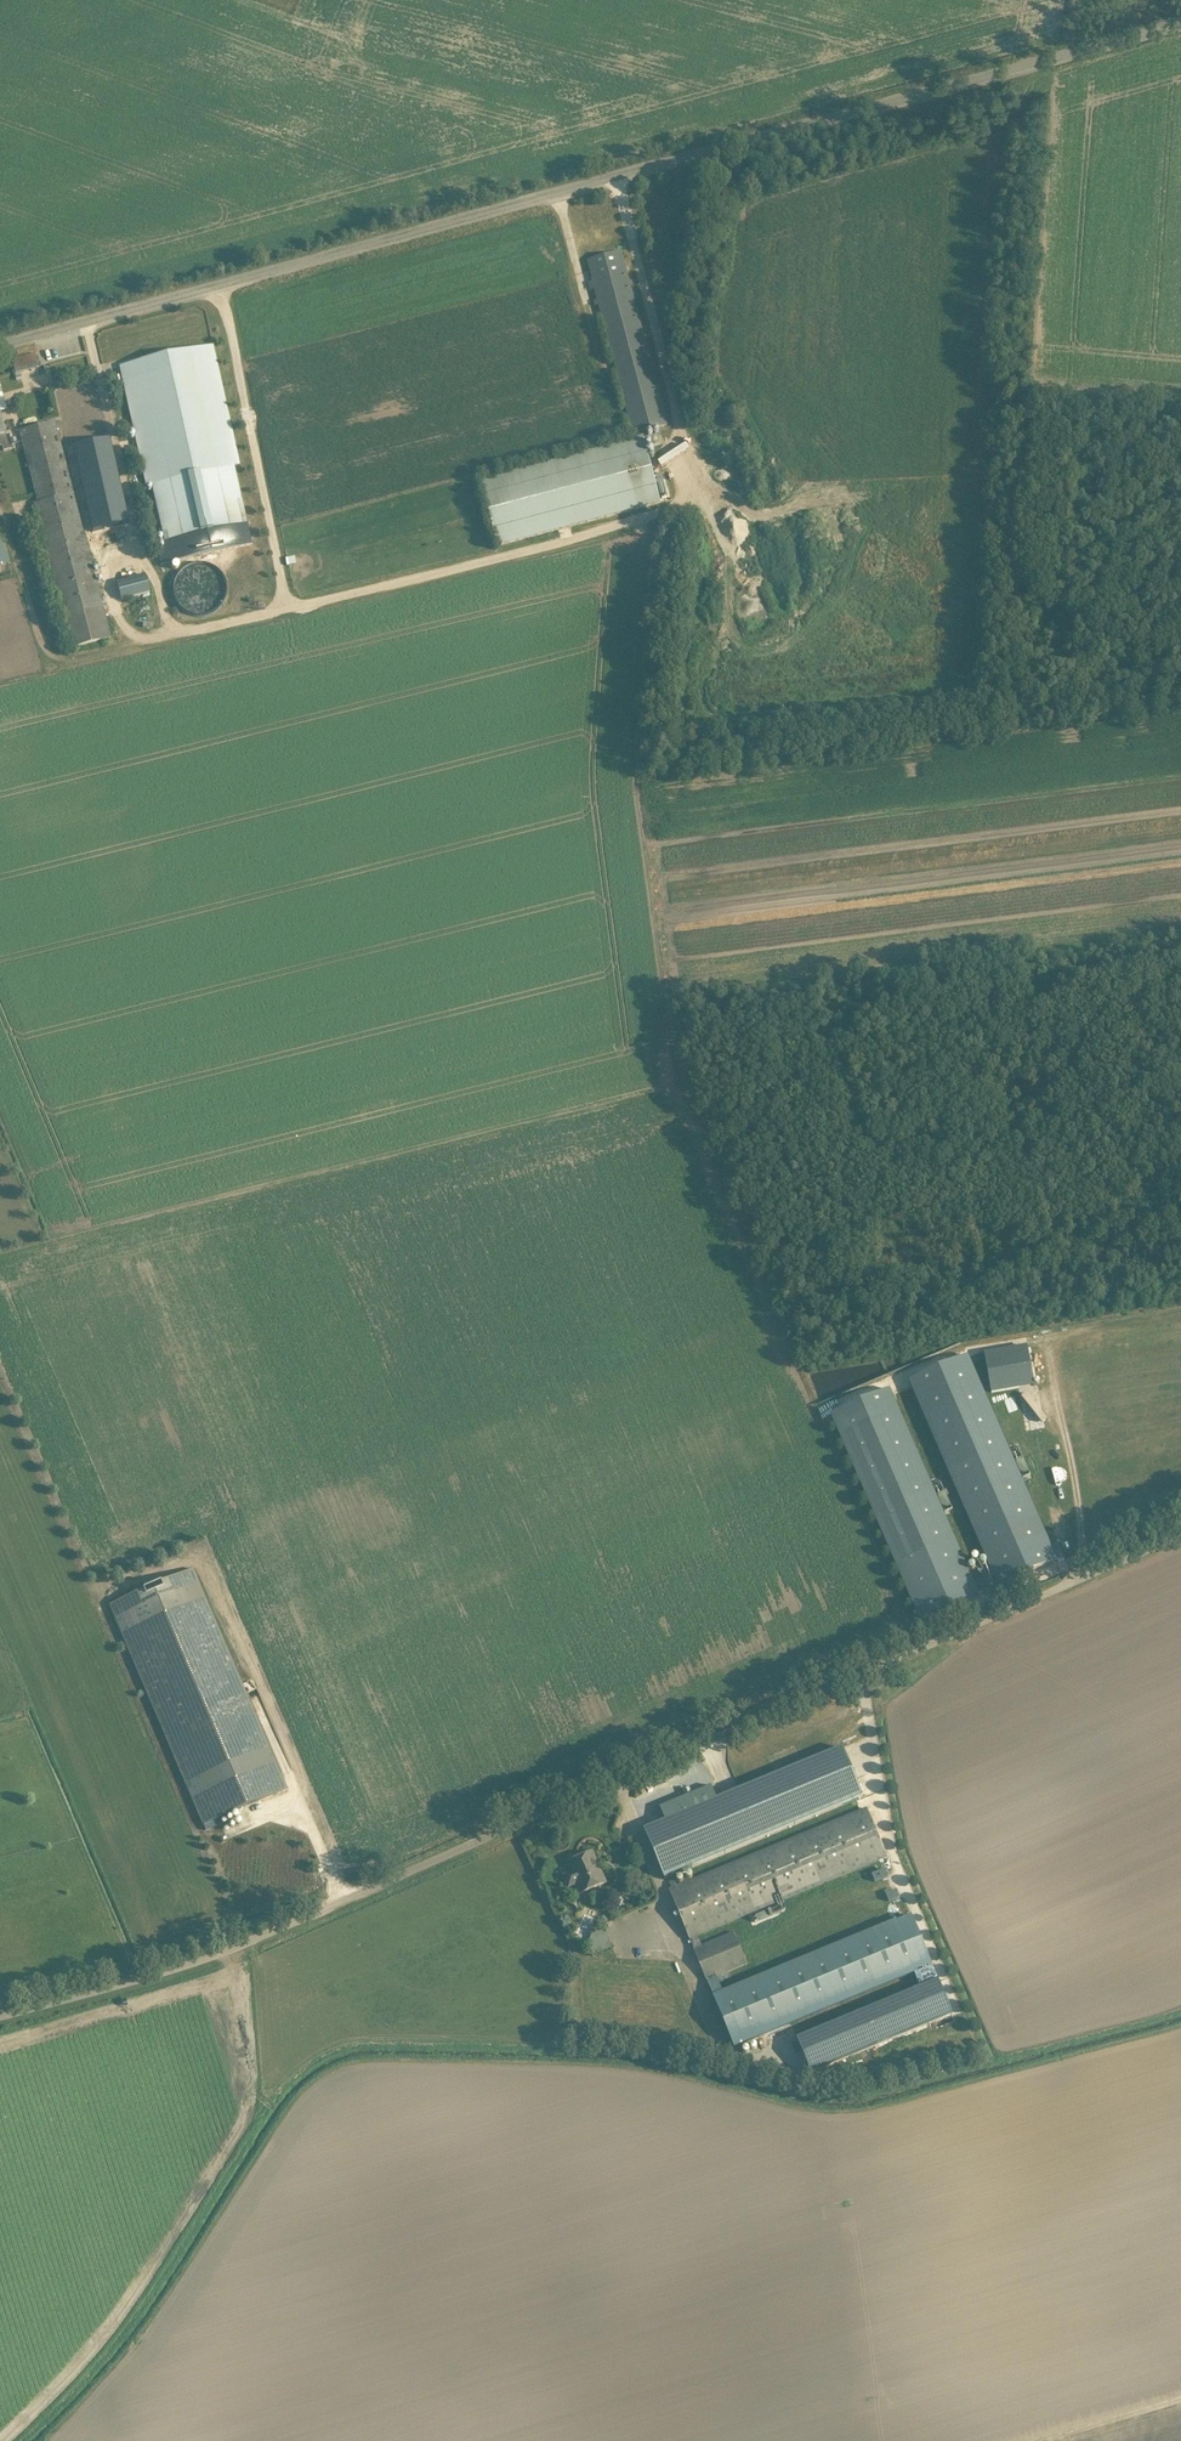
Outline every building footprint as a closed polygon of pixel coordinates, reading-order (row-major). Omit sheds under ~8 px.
[(632,432),(667,423),(623,250),(588,259),(632,432)] [(170,560),(251,545),(235,465),(238,464),(215,344),(123,362),(158,543),(166,541),(170,560)] [(35,354),(12,360),(15,374),(39,368),(35,354)] [(2,447),(3,452),(10,450),(0,414),(0,447),(2,447)] [(71,647),(110,638),(57,420),(19,429),(37,502),(36,502),(71,647)] [(480,478),(496,544),(659,504),(643,437),(480,478)] [(109,439),(73,448),(92,533),(129,524),(109,439)] [(180,568),(183,605),(191,604),(192,612),(225,609),(221,565),(180,568)] [(121,601),(150,594),(145,575),(116,582),(121,601)] [(984,1360),(990,1394),(1034,1386),(1027,1345),(977,1354),(979,1361),(984,1360)] [(836,1410),(911,1620),(973,1599),(898,1388),(836,1410)] [(1027,1471),(1016,1450),(1011,1453),(1021,1474),(1027,1471)] [(942,1508),(949,1505),(944,1492),(937,1494),(942,1508)] [(1058,1543),(1048,1547),(1054,1560),(1064,1556),(1058,1543)] [(287,1790),(282,1778),(193,1569),(109,1605),(204,1826),(287,1790)] [(781,1750),(787,1765),(801,1759),(795,1745),(781,1750)] [(842,1747),(739,1790),(716,1799),(711,1786),(692,1794),(689,1788),(683,1791),(685,1797),(659,1808),(665,1821),(644,1830),(664,1879),(863,1797),(842,1747)] [(870,1813),(671,1881),(727,2044),(915,1979),(919,1991),(794,2034),(807,2071),(931,2028),(932,2031),(952,2024),(915,1918),(720,1985),(718,1978),(748,1967),(735,1932),(701,1944),(698,1934),(751,1916),(753,1923),(785,1911),(781,1898),(887,1861),(870,1813)] [(606,1883),(593,1852),(568,1863),(572,1873),(564,1876),(569,1887),(581,1882),(586,1892),(606,1883)]
